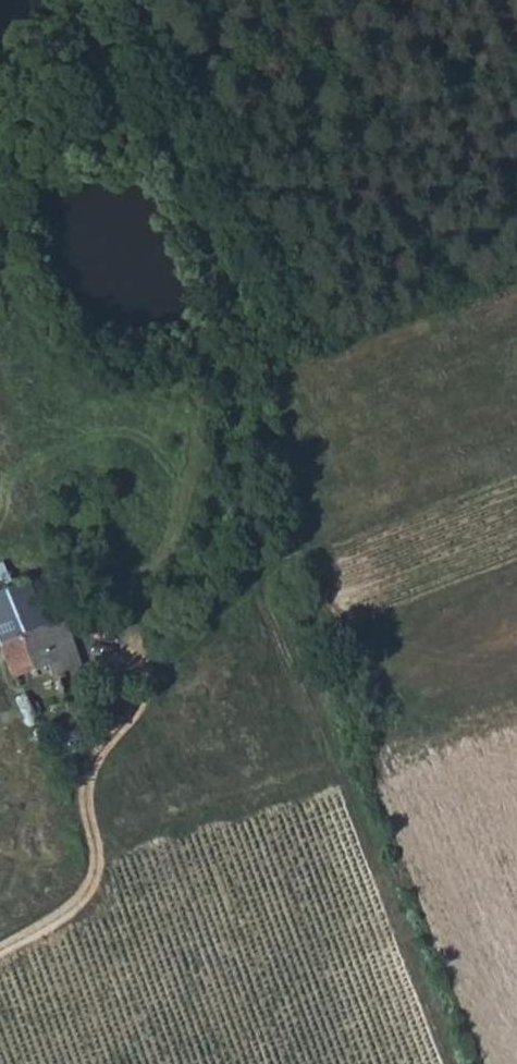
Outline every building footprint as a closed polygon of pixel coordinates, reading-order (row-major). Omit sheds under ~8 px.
[(11,585),(2,562),(0,563),(0,590),(11,585)]
